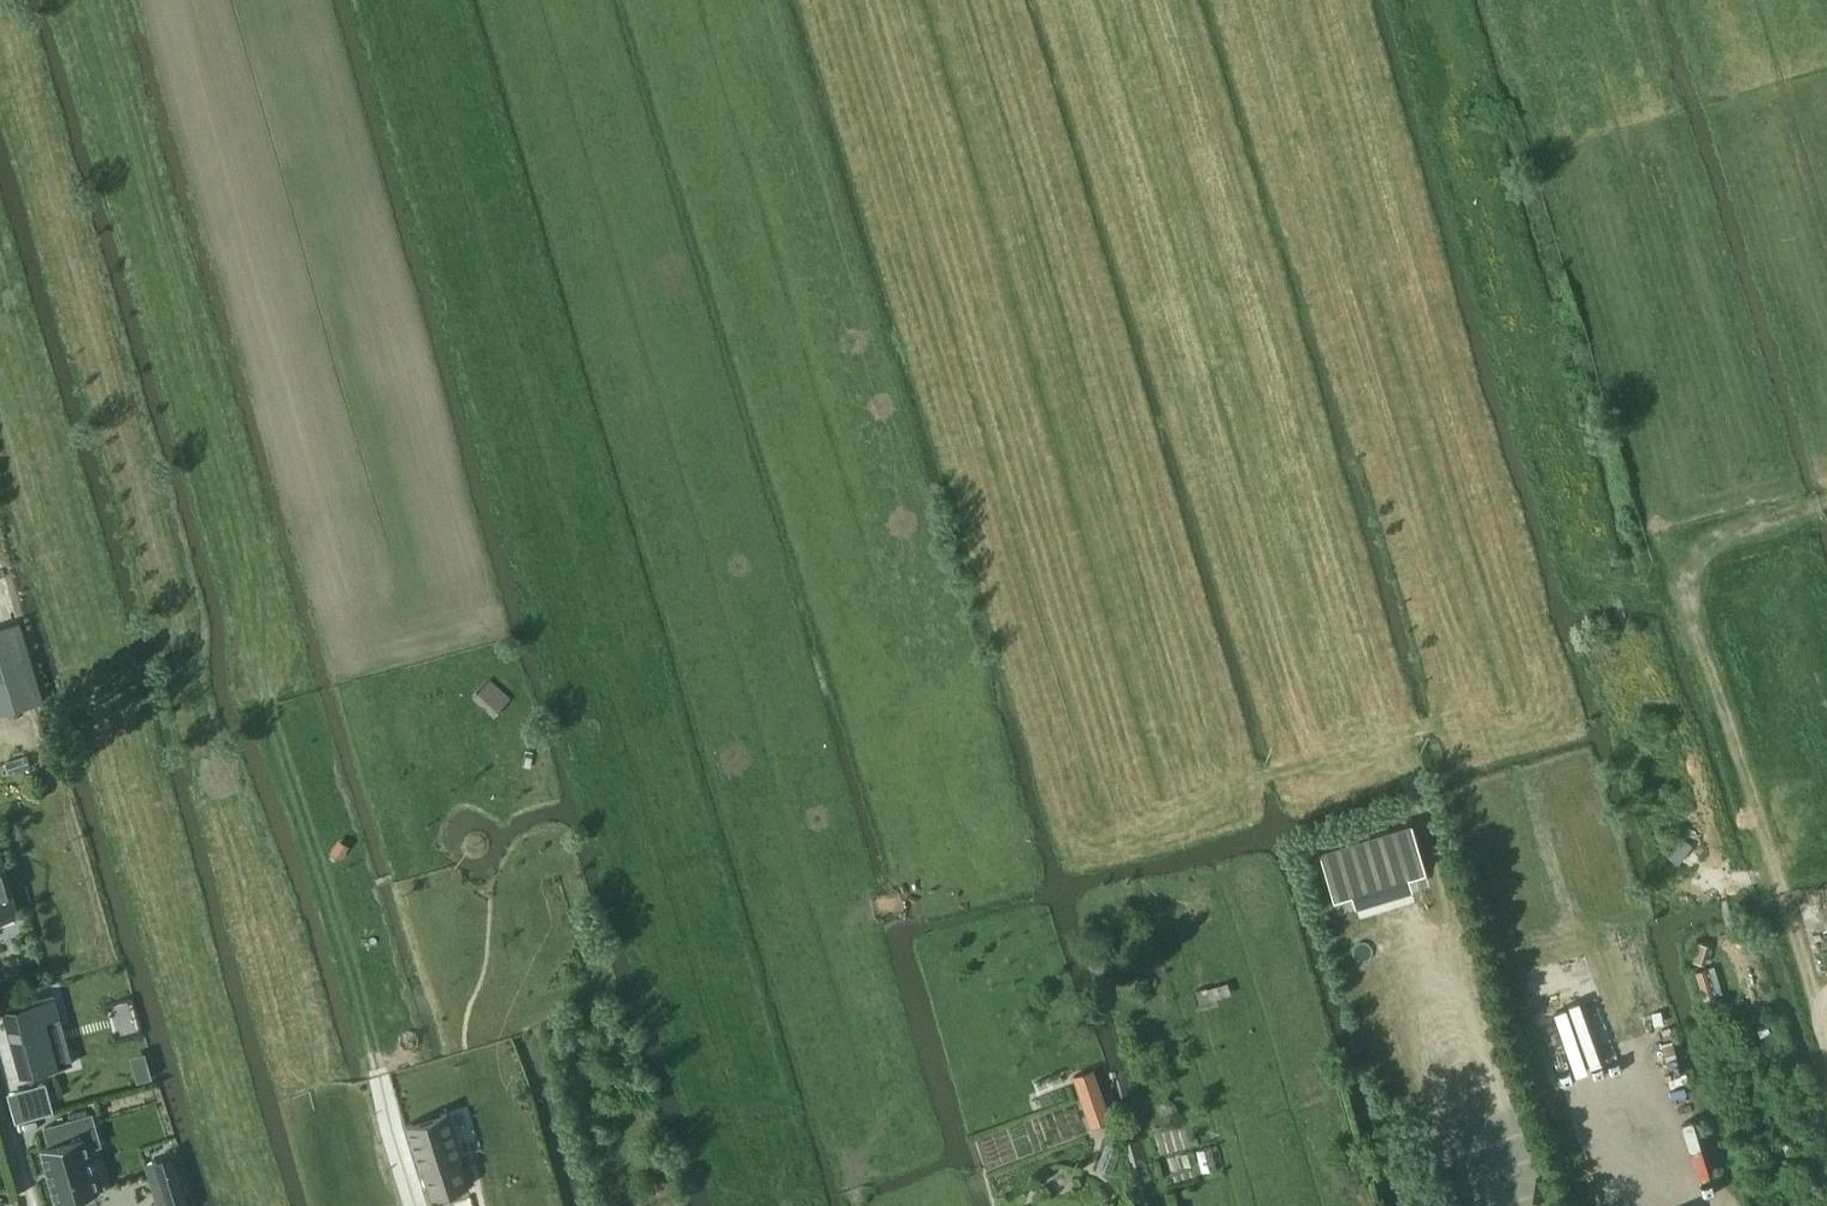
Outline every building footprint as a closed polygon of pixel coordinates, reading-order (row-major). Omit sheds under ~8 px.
[(0,627),(0,715),(45,702),(20,622),(0,627)] [(27,789),(20,799),(33,807),(39,796),(27,789)] [(17,914),(1,857),(0,857),(0,919),(17,914)] [(1697,942),(1692,961),(1703,964),(1709,946),(1697,942)] [(1712,967),(1694,972),(1703,1000),(1713,997),(1707,978),(1715,976),(1712,967)] [(1207,986),(1197,990),(1201,1005),(1212,1001),(1212,1000),(1208,989),(1207,986)] [(52,997),(3,1011),(8,1030),(11,1029),(13,1039),(11,1040),(21,1078),(56,1069),(43,1021),(58,1017),(52,997)] [(151,1078),(144,1052),(128,1056),(136,1082),(151,1078)] [(1092,1069),(1073,1076),(1085,1110),(1104,1103),(1092,1069)] [(46,1083),(31,1087),(39,1116),(54,1112),(46,1083)] [(42,1150),(57,1204),(68,1201),(69,1205),(72,1205),(89,1201),(88,1196),(97,1193),(85,1149),(100,1145),(91,1114),(45,1127),(51,1147),(42,1150)] [(447,1114),(406,1127),(419,1169),(423,1168),(432,1197),(466,1186),(457,1157),(460,1157),(447,1114)] [(156,1201),(157,1205),(188,1205),(179,1179),(162,1184),(167,1198),(156,1201)]
